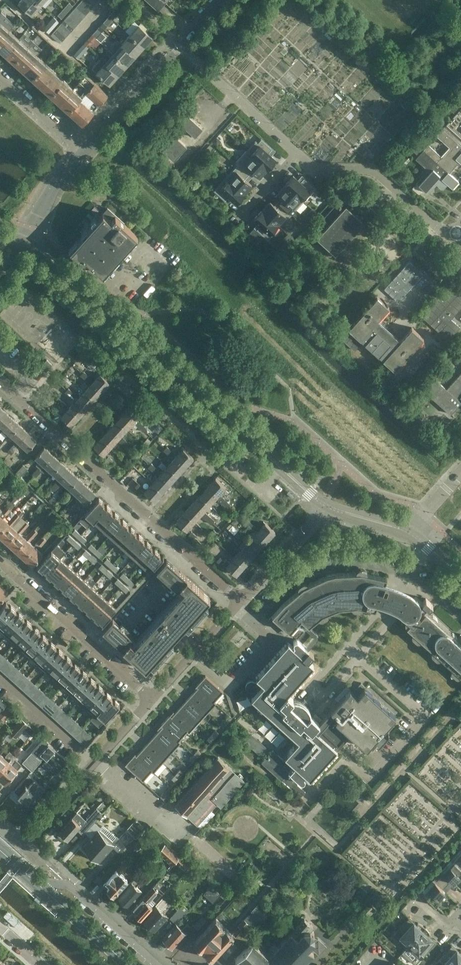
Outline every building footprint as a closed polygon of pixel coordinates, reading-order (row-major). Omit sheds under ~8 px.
[(36,0),(20,0),(19,2),(32,15),(41,5),(36,0)] [(81,2),(90,10),(94,5),(88,0),(82,0),(81,2)] [(67,12),(73,6),(69,2),(63,8),(67,12)] [(81,2),(77,6),(86,15),(90,10),(81,2)] [(77,6),(73,10),(82,19),(86,15),(77,6)] [(67,12),(63,8),(57,15),(61,18),(67,12)] [(109,15),(113,19),(118,13),(114,9),(109,15)] [(73,10),(69,15),(78,23),(82,19),(73,10)] [(69,15),(65,20),(74,28),(78,23),(69,15)] [(103,22),(107,26),(113,19),(109,15),(103,22)] [(10,30),(1,22),(3,19),(0,16),(0,42),(10,30)] [(65,20),(61,24),(70,32),(74,28),(65,20)] [(46,27),(50,30),(56,24),(52,21),(46,27)] [(61,24),(57,28),(67,37),(70,32),(61,24)] [(139,25),(130,35),(144,47),(153,38),(139,25)] [(57,28),(53,33),(62,41),(67,37),(57,28)] [(92,34),(96,38),(101,31),(97,28),(92,34)] [(0,42),(0,48),(6,53),(19,38),(10,30),(0,42)] [(92,34),(86,41),(90,44),(96,38),(92,34)] [(130,35),(122,44),(136,57),(144,47),(130,35)] [(19,38),(6,53),(15,62),(28,47),(19,38)] [(109,49),(114,53),(128,66),(136,57),(122,44),(118,40),(109,49)] [(28,47),(15,62),(24,70),(37,55),(28,47)] [(75,53),(79,57),(85,50),(81,47),(75,53)] [(114,53),(109,49),(100,58),(105,63),(119,75),(128,66),(114,53)] [(37,55),(24,70),(33,78),(46,63),(37,55)] [(46,63),(33,78),(42,86),(55,71),(46,63)] [(111,85),(119,75),(105,63),(97,72),(111,85)] [(55,71),(42,86),(50,93),(63,79),(55,71)] [(85,74),(73,87),(74,88),(60,103),(69,110),(95,83),(85,74)] [(73,87),(63,79),(50,93),(60,103),(74,88),(73,87)] [(95,83),(69,110),(83,123),(108,95),(95,83)] [(457,103),(452,108),(457,112),(455,114),(460,120),(460,107),(457,103)] [(195,137),(203,129),(188,116),(181,124),(195,137)] [(458,132),(457,133),(447,124),(441,119),(437,123),(442,128),(460,145),(460,134),(458,132)] [(442,128),(436,136),(450,149),(442,158),(428,145),(423,150),(449,173),(460,160),(460,145),(442,128)] [(174,161),(187,146),(172,133),(159,147),(174,161)] [(269,153),(272,149),(261,139),(257,143),(255,141),(247,150),(267,168),(276,159),(269,153)] [(449,173),(423,150),(418,145),(412,150),(418,155),(417,157),(415,158),(426,168),(427,171),(420,178),(416,182),(428,193),(432,189),(429,187),(434,182),(442,189),(444,188),(447,184),(452,188),(458,181),(449,173)] [(267,168),(247,150),(235,163),(237,165),(238,165),(248,175),(253,171),(259,176),(267,168)] [(248,175),(238,165),(237,165),(226,178),(244,194),(244,193),(252,185),(245,179),(248,175)] [(305,199),(315,188),(304,178),(300,182),(293,175),(287,182),(285,185),(303,201),(305,199)] [(244,194),(226,178),(214,190),(225,200),(229,196),(236,203),(244,194)] [(292,214),(303,201),(285,185),(278,193),(284,199),(280,204),(293,216),(294,215),(292,214)] [(379,214),(358,195),(353,190),(342,202),(340,199),(322,218),(329,224),(317,237),(335,254),(365,222),(368,226),(379,214)] [(293,216),(280,204),(277,208),(270,202),(262,210),(261,211),(262,211),(277,226),(278,225),(281,229),(293,216)] [(107,208),(69,249),(83,261),(86,258),(102,274),(137,236),(107,208)] [(262,211),(261,211),(254,219),(261,225),(257,229),(268,239),(273,235),(274,236),(281,229),(278,225),(277,226),(262,211)] [(274,262),(279,256),(275,253),(270,259),(274,262)] [(384,289),(398,301),(424,273),(409,260),(384,289)] [(456,323),(451,319),(460,308),(460,296),(449,285),(422,316),(448,340),(460,327),(456,323)] [(344,325),(337,333),(355,350),(362,341),(383,360),(395,371),(424,339),(412,328),(400,341),(377,320),(389,307),(376,296),(348,328),(345,325),(344,325)] [(46,371),(52,365),(46,359),(41,365),(46,371)] [(100,373),(95,378),(93,376),(92,378),(84,371),(80,375),(89,382),(90,381),(92,382),(102,391),(110,383),(100,373)] [(406,373),(403,377),(411,384),(414,380),(406,373)] [(437,382),(434,379),(424,391),(450,414),(460,403),(457,400),(459,398),(460,399),(460,373),(446,390),(437,382)] [(102,391),(92,382),(84,391),(94,400),(102,391)] [(87,408),(77,399),(75,398),(77,396),(68,388),(65,392),(73,399),(71,401),(73,403),(69,408),(79,417),(87,408)] [(94,400),(84,391),(77,399),(87,408),(94,400)] [(403,395),(411,402),(415,398),(407,391),(403,395)] [(132,403),(124,411),(134,420),(136,422),(135,424),(143,432),(143,431),(147,435),(148,433),(145,429),(146,428),(139,420),(140,419),(137,417),(142,412),(132,403)] [(79,417),(69,408),(65,412),(60,408),(58,410),(55,408),(52,411),(56,415),(58,414),(71,426),(79,417)] [(2,409),(0,411),(0,426),(1,427),(11,417),(2,409)] [(134,420),(124,411),(117,420),(126,429),(134,420)] [(19,425),(11,417),(1,427),(10,435),(19,425)] [(126,429),(117,420),(109,429),(119,437),(126,429)] [(28,432),(19,425),(10,435),(18,442),(28,432)] [(119,437),(109,429),(101,437),(111,446),(119,437)] [(36,440),(28,432),(18,442),(17,444),(15,442),(7,450),(11,454),(13,452),(16,454),(23,446),(27,450),(36,440)] [(111,446),(101,437),(93,446),(103,455),(111,446)] [(128,449),(131,445),(122,437),(119,441),(128,449)] [(183,449),(179,454),(176,452),(175,453),(167,446),(165,448),(185,467),(193,458),(183,449)] [(35,457),(43,465),(53,455),(44,447),(35,457)] [(185,467),(165,448),(163,450),(171,457),(169,459),(172,462),(167,466),(177,475),(185,467)] [(61,462),(53,455),(43,465),(52,472),(61,462)] [(40,468),(43,465),(39,461),(35,465),(38,467),(32,473),(36,477),(43,470),(40,468)] [(70,470),(61,462),(52,472),(60,480),(70,470)] [(156,475),(160,471),(151,463),(148,467),(156,475)] [(23,464),(20,468),(15,473),(20,477),(28,469),(23,464)] [(177,475),(167,466),(160,475),(170,484),(177,475)] [(78,478),(70,470),(60,480),(69,488),(78,478)] [(138,473),(131,481),(130,482),(134,486),(135,485),(140,489),(143,486),(138,482),(143,477),(138,473)] [(170,484),(160,475),(152,483),(162,492),(170,484)] [(87,485),(78,478),(69,488),(77,495),(77,496),(87,485)] [(215,478),(207,487),(228,505),(230,503),(222,495),(223,494),(221,492),(225,487),(215,478)] [(53,492),(61,484),(57,480),(49,488),(53,492)] [(162,492),(152,483),(144,492),(154,501),(162,492)] [(95,493),(87,485),(77,496),(77,495),(76,497),(74,495),(66,504),(68,506),(64,510),(67,512),(70,508),(77,500),(79,501),(81,499),(86,504),(95,493)] [(228,505),(207,487),(200,495),(210,504),(214,499),(216,501),(218,499),(226,507),(228,505)] [(53,505),(61,496),(56,492),(48,500),(53,505)] [(3,501),(5,503),(8,499),(1,493),(0,494),(0,504),(3,501)] [(210,504),(200,495),(192,504),(202,513),(210,504)] [(85,513),(80,519),(88,527),(93,521),(93,520),(106,506),(103,503),(104,502),(99,498),(85,513)] [(8,523),(3,518),(6,514),(6,515),(12,509),(11,508),(15,504),(12,500),(7,505),(2,511),(0,513),(0,531),(8,523)] [(202,513),(192,504),(184,512),(194,521),(202,513)] [(106,506),(93,520),(93,521),(101,528),(114,513),(111,510),(112,509),(107,505),(106,506)] [(20,517),(20,516),(23,513),(19,509),(16,513),(8,522),(12,525),(20,517)] [(21,533),(38,515),(34,511),(25,521),(24,520),(16,529),(21,533)] [(114,513),(101,528),(109,535),(122,520),(119,517),(120,516),(115,512),(114,513)] [(194,521),(184,512),(176,521),(186,530),(189,533),(188,535),(192,539),(196,535),(192,531),(194,529),(190,526),(194,521)] [(211,524),(214,520),(206,512),(202,516),(211,524)] [(265,523),(261,528),(258,525),(257,527),(248,520),(246,522),(267,541),(275,532),(271,528),(275,524),(267,516),(262,521),(265,523)] [(122,520),(109,535),(117,542),(130,528),(127,525),(128,524),(123,519),(122,520)] [(40,521),(34,529),(33,528),(25,537),(29,541),(38,532),(37,532),(44,524),(40,521)] [(267,541),(246,522),(245,524),(253,531),(250,534),(251,535),(248,539),(249,540),(259,549),(267,541)] [(0,531),(0,537),(6,542),(16,530),(8,523),(0,531)] [(130,528),(117,542),(125,549),(138,535),(135,532),(136,531),(131,527),(130,528)] [(77,537),(80,534),(74,528),(71,532),(77,537)] [(16,530),(6,542),(14,550),(25,538),(16,530)] [(75,540),(68,534),(66,537),(72,543),(75,540)] [(86,540),(80,534),(77,537),(84,543),(86,540)] [(138,535),(125,549),(133,557),(146,542),(143,539),(144,538),(139,534),(138,535)] [(38,549),(40,546),(41,546),(46,540),(42,536),(36,542),(37,543),(34,545),(38,549)] [(259,549),(249,540),(245,545),(243,543),(241,544),(233,537),(230,541),(238,549),(240,547),(241,549),(252,558),(259,549)] [(25,538),(14,550),(23,558),(33,546),(25,538)] [(81,546),(75,540),(72,543),(78,549),(81,546)] [(133,557),(141,564),(154,549),(151,546),(152,545),(147,541),(146,542),(133,557)] [(96,548),(89,543),(86,546),(93,551),(96,548)] [(52,550),(37,565),(42,570),(43,569),(46,572),(60,558),(65,552),(57,544),(52,550)] [(33,546),(23,558),(32,566),(42,554),(33,546)] [(91,554),(84,548),(81,551),(88,557),(91,554)] [(102,554),(96,548),(93,551),(99,557),(102,554)] [(154,549),(141,564),(150,572),(164,556),(163,556),(162,557),(159,554),(160,553),(155,548),(154,549)] [(252,558),(241,549),(234,557),(244,567),(252,558)] [(97,560),(91,554),(88,557),(94,563),(97,560)] [(112,563),(105,557),(102,560),(109,566),(112,563)] [(244,567),(234,557),(230,562),(226,559),(225,561),(220,557),(217,560),(221,565),(222,563),(236,575),(244,567)] [(46,572),(45,573),(50,577),(51,576),(54,579),(68,564),(60,558),(46,572)] [(109,623),(102,630),(116,642),(145,669),(171,642),(185,626),(210,598),(178,570),(167,559),(156,570),(172,585),(177,589),(180,586),(184,589),(184,590),(134,645),(130,641),(134,637),(128,633),(113,619),(109,623)] [(104,572),(107,569),(100,563),(97,566),(104,572)] [(118,569),(112,563),(109,566),(115,572),(118,569)] [(54,579),(53,580),(58,584),(59,583),(62,586),(76,572),(68,564),(54,579)] [(110,578),(113,575),(107,569),(104,572),(110,578)] [(297,638),(306,628),(309,626),(323,614),(339,607),(357,606),(375,609),(377,603),(387,606),(392,609),(395,610),(399,612),(400,613),(415,597),(409,591),(404,589),(401,587),(393,584),(385,582),(387,577),(361,571),(335,573),(327,575),(302,585),(284,602),(269,618),(279,628),(283,625),(297,638)] [(62,586),(61,587),(66,592),(67,591),(70,594),(83,579),(76,572),(62,586)] [(125,581),(128,578),(122,572),(119,575),(125,581)] [(123,584),(117,578),(114,581),(120,587),(123,584)] [(134,584),(128,578),(125,581),(131,587),(132,587),(134,584)] [(70,594),(69,595),(74,599),(75,598),(78,601),(91,586),(83,579),(70,594)] [(129,589),(123,584),(120,587),(126,593),(129,589)] [(78,601),(77,602),(82,606),(83,605),(86,608),(99,593),(91,586),(78,601)] [(86,608),(85,609),(90,613),(91,612),(94,615),(107,601),(99,593),(86,608)] [(415,597),(400,613),(400,614),(410,623),(407,626),(460,675),(460,637),(459,637),(457,638),(456,639),(423,609),(426,606),(429,608),(432,604),(426,598),(422,602),(416,596),(415,597)] [(0,609),(0,626),(15,610),(16,609),(7,601),(0,609)] [(102,624),(116,609),(107,601),(94,615),(93,616),(98,620),(99,620),(102,622),(101,623),(102,624)] [(0,626),(0,630),(6,636),(23,617),(24,617),(19,612),(19,613),(15,610),(0,626)] [(23,617),(6,636),(14,643),(31,624),(32,624),(27,620),(23,617)] [(31,624),(14,643),(22,650),(39,632),(40,631),(35,627),(31,624)] [(319,722),(311,715),(311,713),(310,712),(309,710),(309,709),(308,708),(308,707),(307,706),(309,704),(311,705),(311,704),(304,698),(304,699),(305,700),(303,702),(302,702),(301,701),(300,701),(299,701),(298,700),(297,700),(296,700),(295,699),(294,699),(287,694),(314,665),(308,660),(314,654),(308,649),(316,639),(317,639),(317,638),(318,638),(318,637),(318,636),(318,635),(317,634),(317,633),(316,632),(313,629),(309,626),(306,628),(314,635),(314,637),(305,646),(299,640),(298,639),(296,639),(295,639),(294,640),(294,641),(293,642),(293,643),(294,644),(294,645),(293,646),(288,642),(267,665),(256,677),(258,679),(255,682),(254,681),(252,680),(250,681),(248,682),(246,683),(246,684),(246,685),(246,688),(246,690),(248,691),(253,696),(251,698),(298,741),(296,743),(284,756),(291,762),(289,764),(273,749),(263,760),(299,796),(305,791),(297,783),(300,781),(301,781),(302,781),(303,781),(304,780),(305,779),(305,778),(305,777),(304,776),(305,775),(310,779),(339,747),(351,733),(366,747),(368,745),(372,749),(397,722),(393,718),(395,715),(364,687),(357,695),(350,688),(319,722)] [(39,632),(22,650),(30,657),(47,639),(48,638),(43,634),(42,635),(39,632)] [(47,639),(30,657),(38,665),(55,647),(56,646),(51,641),(50,642),(47,639)] [(55,647),(38,665),(46,672),(63,654),(64,653),(59,649),(58,650),(55,647)] [(63,654),(46,672),(54,679),(71,661),(72,660),(67,656),(66,657),(63,654)] [(7,659),(0,667),(0,669),(3,671),(11,662),(7,659)] [(71,661),(54,679),(62,686),(79,668),(80,667),(75,663),(74,664),(71,661)] [(14,666),(11,662),(3,671),(6,675),(14,666)] [(6,675),(15,683),(23,674),(14,666),(6,675)] [(79,668),(62,686),(70,694),(87,676),(88,675),(83,670),(82,671),(79,668)] [(27,677),(23,674),(15,683),(19,686),(27,677)] [(205,675),(196,685),(216,703),(214,701),(223,691),(205,675)] [(87,676),(70,694),(78,701),(95,683),(96,682),(91,678),(90,679),(87,676)] [(30,680),(27,677),(19,686),(22,689),(30,680)] [(22,689),(31,697),(39,688),(30,680),(22,689)] [(95,683),(78,701),(86,708),(103,690),(104,689),(99,685),(98,686),(95,683)] [(197,688),(190,696),(207,713),(216,703),(196,685),(195,686),(196,687),(196,686),(197,688)] [(39,688),(31,697),(35,700),(43,691),(39,688)] [(106,693),(103,690),(86,708),(94,715),(93,715),(94,716),(111,697),(112,696),(107,692),(106,693)] [(46,695),(43,691),(35,700),(38,704),(46,695)] [(38,704),(47,712),(55,703),(46,695),(38,704)] [(190,696),(180,707),(198,723),(207,713),(190,696)] [(114,700),(111,697),(94,716),(93,715),(90,719),(99,727),(110,714),(111,714),(112,713),(112,712),(113,711),(114,711),(114,710),(120,704),(115,699),(114,700)] [(55,703),(47,712),(51,715),(59,706),(55,703)] [(13,711),(7,705),(0,712),(0,717),(4,721),(13,711)] [(62,709),(59,706),(51,715),(54,718),(62,709)] [(180,707),(172,716),(189,733),(198,723),(180,707)] [(54,718),(63,726),(71,717),(62,709),(54,718)] [(173,711),(161,725),(180,743),(181,742),(179,741),(187,731),(189,733),(172,716),(170,715),(174,711),(173,711)] [(224,727),(232,718),(229,715),(220,724),(224,727)] [(71,717),(63,726),(67,729),(75,720),(71,717)] [(31,735),(35,731),(21,719),(9,732),(15,738),(23,729),(31,735)] [(78,724),(75,720),(67,729),(70,733),(78,724)] [(70,733),(82,743),(90,734),(78,724),(70,733)] [(162,727),(153,737),(171,753),(180,743),(161,725),(157,729),(158,729),(161,726),(162,727)] [(210,742),(219,733),(215,730),(207,739),(210,742)] [(90,734),(82,743),(85,747),(94,738),(90,734)] [(270,751),(252,734),(245,742),(263,758),(270,751)] [(153,737),(145,746),(163,762),(171,753),(153,737)] [(56,775),(68,761),(48,743),(38,754),(53,766),(50,770),(56,775)] [(145,746),(136,755),(154,772),(163,762),(145,746)] [(192,762),(201,753),(198,750),(189,759),(192,762)] [(13,755),(9,751),(5,755),(6,756),(4,758),(0,754),(0,770),(13,755)] [(32,772),(41,761),(31,752),(22,763),(32,772)] [(135,753),(125,764),(143,781),(152,771),(153,772),(154,772),(136,755),(135,754),(135,753)] [(0,770),(0,778),(5,783),(17,769),(11,764),(13,763),(14,763),(18,759),(13,755),(0,770)] [(218,757),(175,805),(195,823),(214,802),(218,805),(242,779),(239,776),(240,774),(237,771),(235,773),(218,757)] [(175,782),(183,772),(180,769),(171,779),(175,782)] [(29,805),(44,788),(28,774),(13,791),(29,805)] [(102,812),(107,807),(102,802),(97,808),(102,812)] [(83,834),(102,813),(97,808),(86,820),(77,812),(59,832),(68,839),(77,829),(83,834)] [(123,848),(134,836),(127,830),(119,839),(117,837),(111,843),(98,831),(83,847),(99,861),(116,842),(123,848)] [(186,870),(191,865),(191,864),(180,854),(179,855),(166,843),(165,843),(156,835),(152,839),(161,848),(158,852),(172,864),(175,861),(186,870)] [(452,859),(460,867),(460,848),(452,859)] [(437,875),(447,884),(450,880),(453,882),(456,878),(457,879),(460,876),(460,867),(452,859),(437,875)] [(121,873),(129,864),(125,860),(103,884),(107,888),(106,888),(114,895),(127,879),(121,873)] [(437,905),(437,904),(443,896),(441,894),(445,890),(443,888),(447,884),(437,875),(421,892),(437,905)] [(128,905),(141,891),(136,886),(140,881),(136,877),(132,882),(131,881),(118,896),(128,905)] [(205,893),(213,900),(221,890),(213,883),(205,893)] [(147,902),(158,891),(153,887),(133,909),(135,911),(134,913),(140,919),(152,906),(147,902)] [(175,924),(188,910),(182,904),(169,919),(175,924)] [(155,932),(167,919),(170,916),(164,911),(162,913),(162,914),(161,915),(159,913),(157,915),(151,910),(142,920),(155,932)] [(393,934),(407,946),(425,926),(421,924),(418,922),(417,922),(418,922),(416,924),(409,917),(393,934)] [(212,959),(234,934),(216,918),(194,942),(212,959)] [(235,936),(247,947),(236,959),(242,964),(301,964),(313,951),(316,948),(318,950),(323,945),(318,940),(317,941),(314,938),(314,933),(310,929),(313,926),(304,918),(292,931),(291,930),(277,945),(274,943),(267,950),(269,951),(266,954),(262,950),(251,939),(246,935),(248,933),(243,928),(241,930),(235,936)] [(242,929),(249,922),(245,919),(239,925),(242,929)] [(188,934),(192,929),(187,925),(183,929),(177,924),(163,939),(173,947),(186,932),(188,934)] [(425,926),(407,946),(417,955),(412,960),(416,964),(436,942),(428,935),(430,933),(430,934),(430,933),(428,930),(425,927),(426,926),(425,926)] [(440,964),(458,964),(460,961),(460,949),(459,951),(452,944),(436,961),(440,964)]
